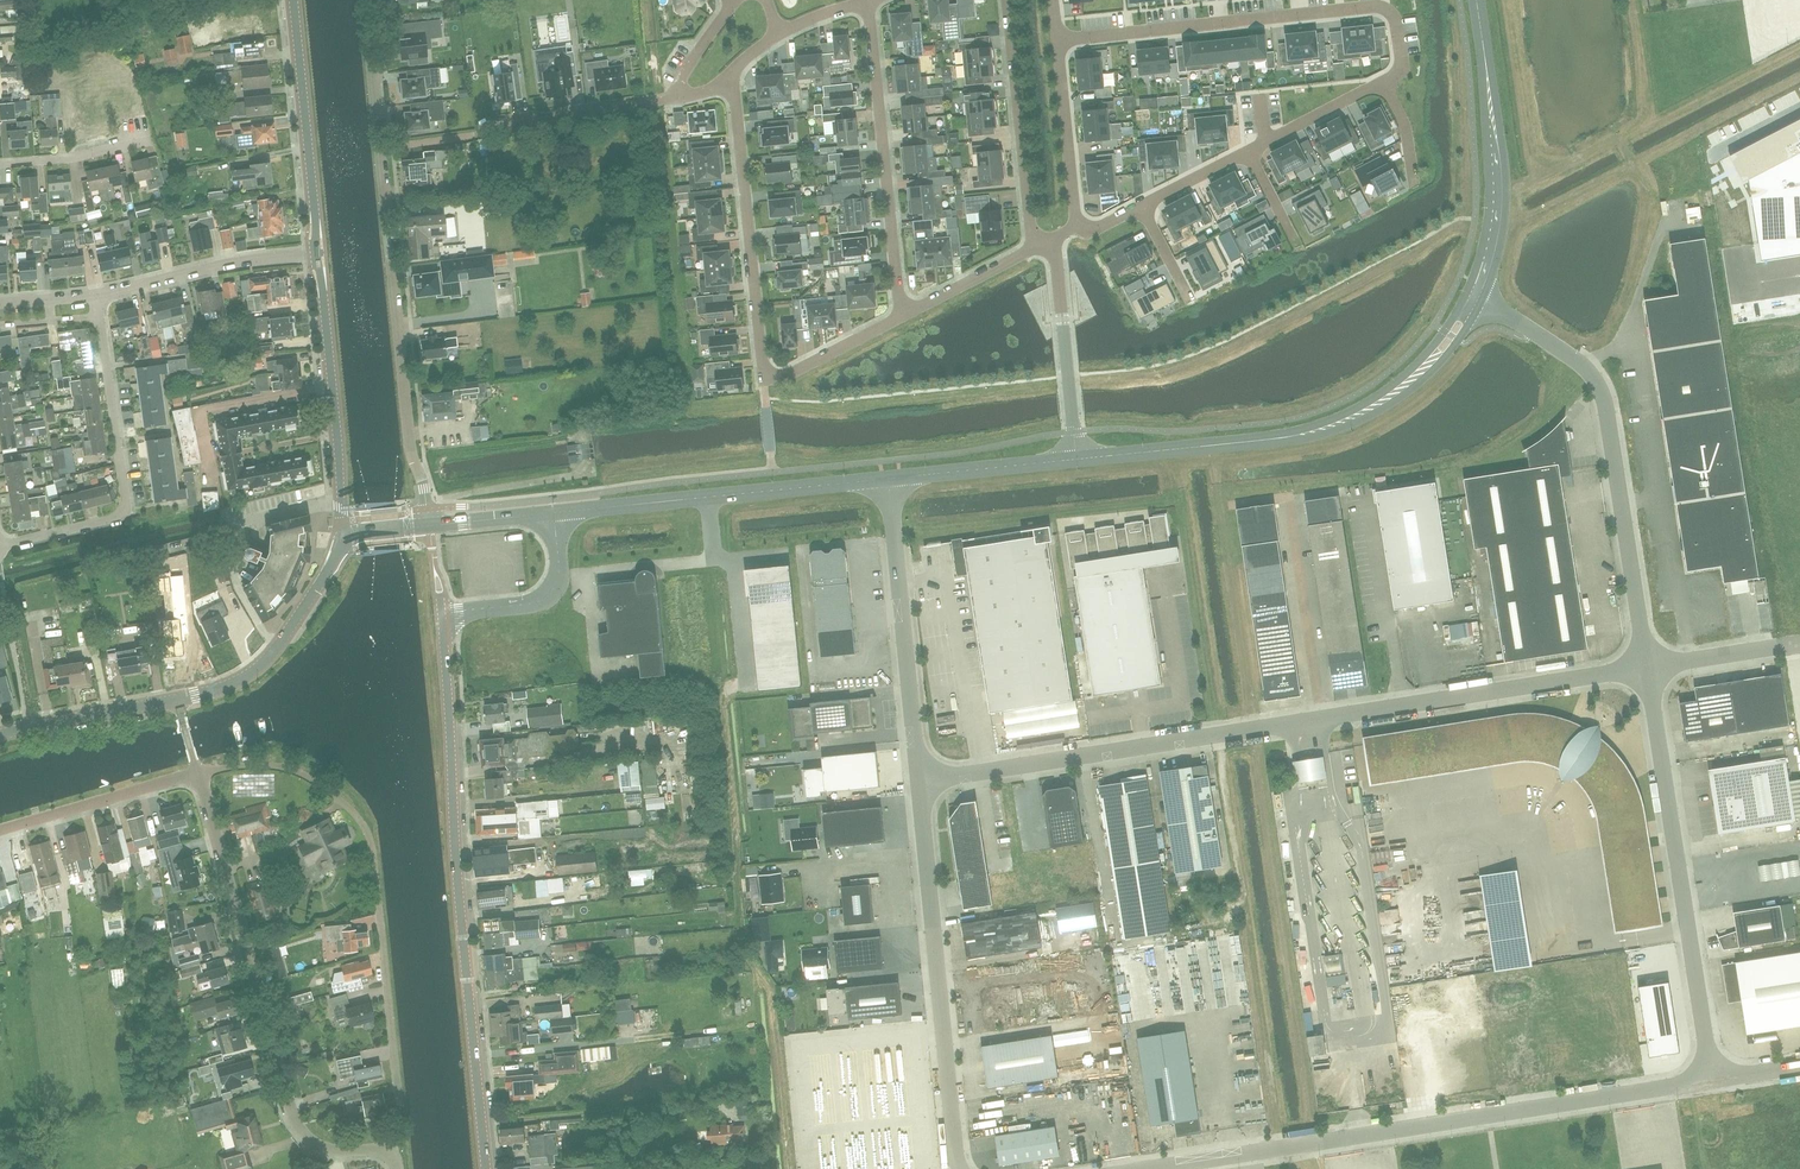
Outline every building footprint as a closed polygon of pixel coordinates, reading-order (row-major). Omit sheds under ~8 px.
[(18,9),(17,0),(15,0),(10,0),(0,1),(0,11),(11,10),(18,9)] [(676,10),(681,14),(690,13),(693,8),(693,6),(700,5),(703,2),(703,0),(675,0),(676,10)] [(959,19),(950,20),(948,0),(927,0),(928,6),(931,6),(933,22),(943,21),(944,28),(950,28),(952,40),(962,39),(960,19),(959,19)] [(960,19),(970,18),(968,4),(975,3),(974,0),(957,0),(959,19),(960,19)] [(891,25),(894,25),(895,41),(905,40),(906,47),(912,46),(913,57),(923,56),(922,38),(912,38),(910,15),(904,15),(904,12),(890,14),(891,25)] [(442,38),(440,20),(412,24),(414,39),(396,41),(397,54),(401,54),(402,61),(409,60),(409,66),(427,64),(426,50),(420,50),(419,40),(430,39),(442,38)] [(1364,27),(1358,27),(1361,58),(1361,55),(1370,54),(1371,57),(1384,56),(1382,39),(1374,40),(1373,28),(1373,26),(1371,26),(1370,24),(1363,24),(1364,27)] [(1344,43),(1336,44),(1338,61),(1361,58),(1358,27),(1351,28),(1351,26),(1344,27),(1344,29),(1343,29),(1343,31),(1344,43)] [(1307,33),(1301,34),(1304,64),(1327,62),(1325,45),(1317,46),(1316,34),(1316,32),(1314,32),(1314,30),(1307,31),(1307,33)] [(1287,49),(1279,50),(1281,67),(1304,64),(1301,34),(1295,34),(1294,32),(1287,33),(1288,35),(1286,35),(1287,49)] [(7,41),(14,41),(14,33),(0,34),(0,42),(7,41)] [(1250,35),(1253,66),(1267,65),(1264,34),(1250,35)] [(829,54),(831,73),(838,72),(838,67),(843,67),(842,59),(850,58),(848,37),(844,37),(843,35),(836,36),(836,38),(834,38),(836,53),(829,54)] [(1240,67),(1253,66),(1250,35),(1237,37),(1240,67)] [(180,56),(192,53),(189,36),(181,38),(181,37),(177,38),(180,56)] [(1232,37),(1232,43),(1224,43),(1226,69),(1240,67),(1237,37),(1232,37)] [(204,45),(202,38),(195,39),(196,46),(204,45)] [(230,45),(231,53),(231,54),(214,56),(216,69),(237,66),(236,59),(244,58),(244,59),(262,57),(261,50),(263,50),(263,48),(265,48),(265,42),(262,42),(262,40),(236,43),(236,45),(230,45)] [(1213,70),(1210,45),(1202,46),(1202,40),(1196,41),(1197,46),(1199,71),(1213,70)] [(977,42),(959,44),(960,51),(962,51),(964,65),(992,62),(992,60),(994,60),(992,48),(978,49),(977,42)] [(1213,70),(1226,69),(1224,43),(1210,45),(1213,70)] [(1186,72),(1199,71),(1197,46),(1184,47),(1186,72)] [(1156,76),(1170,75),(1171,79),(1179,78),(1178,64),(1170,64),(1168,48),(1153,50),(1156,76)] [(181,64),(178,50),(169,52),(172,65),(181,64)] [(1075,59),(1077,75),(1103,73),(1102,58),(1108,58),(1107,50),(1092,52),(1093,58),(1075,59)] [(1138,51),(1139,68),(1132,68),(1133,76),(1140,75),(1155,74),(1155,76),(1156,76),(1153,50),(1138,51)] [(592,51),(580,53),(582,61),(593,60),(592,51)] [(22,67),(22,59),(9,53),(6,60),(17,66),(22,67)] [(831,73),(829,54),(820,55),(809,57),(811,78),(824,77),(823,69),(830,68),(831,73)] [(797,73),(790,74),(792,88),(791,88),(791,91),(799,90),(798,85),(812,84),(811,78),(809,57),(804,57),(804,55),(797,56),(797,58),(795,58),(797,73)] [(148,57),(137,60),(140,72),(151,69),(148,57)] [(1381,58),(1382,68),(1386,66),(1389,62),(1389,58),(1389,57),(1381,58)] [(782,58),(783,71),(794,71),(794,58),(782,58)] [(565,95),(564,88),(563,84),(564,82),(571,81),(568,59),(555,61),(556,67),(550,68),(550,73),(544,74),(545,81),(542,82),(543,91),(546,90),(547,98),(565,95)] [(587,80),(595,79),(597,91),(625,87),(625,85),(627,84),(625,75),(623,75),(622,67),(608,69),(607,61),(585,64),(587,80)] [(992,63),(992,62),(964,65),(966,86),(981,84),(980,77),(995,76),(994,63),(992,63)] [(511,73),(490,76),(492,87),(494,87),(496,103),(501,102),(501,105),(510,104),(510,101),(515,100),(514,93),(521,92),(517,64),(510,65),(511,73)] [(893,67),(895,80),(922,77),(920,64),(897,66),(897,67),(893,67)] [(243,90),(270,87),(267,65),(240,68),(241,71),(224,73),(226,84),(242,82),(243,90)] [(16,77),(16,71),(15,67),(15,66),(0,68),(1,78),(5,78),(16,77)] [(419,78),(400,80),(400,82),(398,82),(399,93),(402,92),(402,98),(406,98),(406,100),(413,99),(413,97),(425,96),(425,88),(440,87),(438,68),(418,70),(419,78)] [(1105,88),(1103,73),(1077,75),(1079,91),(1096,90),(1097,98),(1112,97),(1111,87),(1105,88)] [(782,75),(770,76),(772,98),(773,102),(792,100),(791,91),(791,88),(792,88),(790,74),(782,75)] [(773,104),(773,102),(772,98),(770,76),(764,77),(764,75),(758,75),(758,78),(757,78),(759,105),(773,104)] [(896,93),(899,92),(899,93),(920,91),(919,78),(922,78),(922,77),(895,80),(896,93)] [(1243,90),(1242,82),(1234,83),(1235,91),(1243,90)] [(1251,89),(1251,82),(1243,82),(1244,90),(1251,89)] [(845,93),(844,84),(824,86),(825,98),(831,97),(832,108),(858,105),(857,92),(845,93)] [(1217,94),(1225,93),(1224,85),(1216,86),(1217,94)] [(922,90),(923,97),(944,95),(944,87),(922,90)] [(1209,95),(1211,95),(1210,87),(1202,87),(1203,95),(1209,95)] [(953,93),(945,93),(945,103),(953,103),(953,93)] [(990,93),(965,95),(967,116),(995,113),(994,112),(997,112),(995,99),(990,100),(990,93)] [(247,116),(272,114),(270,95),(245,98),(245,103),(229,104),(230,116),(247,115),(247,116)] [(944,95),(923,97),(921,98),(921,105),(903,107),(904,120),(928,117),(925,117),(924,106),(945,104),(944,95)] [(1191,97),(1181,98),(1182,108),(1192,107),(1191,97)] [(46,118),(47,131),(40,131),(41,145),(57,144),(56,130),(55,130),(54,113),(61,113),(60,99),(42,101),(43,118),(46,118)] [(406,125),(406,132),(410,131),(410,133),(418,132),(418,130),(429,129),(428,122),(444,120),(442,101),(422,103),(423,111),(404,113),(404,115),(402,116),(403,126),(406,125)] [(1083,111),(1085,127),(1109,125),(1108,110),(1114,109),(1113,102),(1099,103),(1099,109),(1083,111)] [(15,120),(13,104),(0,105),(0,121),(15,120)] [(1369,130),(1362,134),(1371,151),(1381,146),(1379,143),(1393,136),(1392,133),(1393,133),(1389,125),(1391,123),(1383,106),(1368,113),(1370,118),(1364,121),(1369,130)] [(1233,110),(1210,112),(1213,143),(1220,142),(1220,144),(1227,144),(1227,141),(1228,141),(1227,127),(1235,126),(1233,110)] [(691,133),(716,130),(714,111),(689,114),(689,115),(684,115),(684,112),(674,113),(675,126),(685,125),(685,123),(690,122),(691,133)] [(833,121),(834,134),(857,132),(855,119),(844,120),(843,112),(823,114),(823,123),(833,121)] [(1210,112),(1187,114),(1189,131),(1197,130),(1198,144),(1200,144),(1201,146),(1208,146),(1207,143),(1213,143),(1210,112)] [(995,115),(995,113),(967,116),(969,137),(984,136),(983,129),(998,127),(997,115),(995,115)] [(906,133),(923,131),(924,138),(929,138),(938,137),(938,129),(929,130),(928,117),(904,120),(906,133)] [(1340,117),(1327,123),(1340,148),(1352,142),(1353,145),(1360,142),(1353,128),(1347,131),(1343,122),(1340,117)] [(795,133),(793,119),(779,121),(780,128),(769,129),(764,129),(765,134),(762,135),(763,136),(760,137),(761,145),(763,144),(764,146),(790,143),(789,133),(795,133)] [(1729,157),(1743,183),(1748,180),(1758,244),(1799,237),(1799,120),(1743,149),(1729,157)] [(8,148),(27,147),(26,131),(24,131),(23,122),(17,122),(17,132),(7,133),(8,148)] [(255,143),(275,140),(273,123),(252,126),(252,127),(241,128),(242,136),(243,147),(256,146),(255,143)] [(1327,123),(1314,130),(1320,141),(1315,144),(1324,161),(1331,157),(1333,162),(1344,156),(1340,148),(1327,123)] [(232,134),(231,124),(215,126),(216,136),(232,134)] [(1111,141),(1109,125),(1085,127),(1086,143),(1100,142),(1101,149),(1116,147),(1115,140),(1111,141)] [(858,145),(857,132),(834,134),(834,135),(839,134),(840,146),(858,145)] [(1184,135),(1162,137),(1165,168),(1171,167),(1171,170),(1178,169),(1178,167),(1180,167),(1178,152),(1186,152),(1184,135)] [(929,138),(929,145),(945,144),(944,136),(938,137),(929,138)] [(1162,137),(1138,140),(1140,156),(1148,155),(1149,161),(1150,170),(1152,169),(1152,172),(1159,171),(1159,169),(1165,168),(1162,137)] [(1283,146),(1295,169),(1297,174),(1309,167),(1310,168),(1316,165),(1309,152),(1304,154),(1296,140),(1283,146)] [(694,150),(696,166),(723,163),(722,154),(719,154),(718,147),(704,149),(704,142),(689,143),(690,150),(694,150)] [(902,148),(903,161),(927,158),(926,145),(905,147),(905,148),(902,148)] [(977,167),(1002,164),(1002,163),(1004,163),(1003,150),(988,152),(987,145),(972,146),(973,154),(978,153),(980,166),(977,167)] [(1283,175),(1295,169),(1283,146),(1270,153),(1278,168),(1273,170),(1279,184),(1285,180),(1283,175)] [(836,147),(820,148),(820,155),(837,154),(836,147)] [(432,184),(429,165),(424,166),(424,162),(435,160),(434,151),(422,153),(423,159),(402,161),(403,172),(404,171),(406,185),(416,184),(416,186),(432,184)] [(837,174),(861,172),(860,159),(844,160),(843,153),(829,155),(830,162),(836,162),(837,174)] [(1089,179),(1116,176),(1114,161),(1115,161),(1115,154),(1100,155),(1101,162),(1087,164),(1089,179)] [(783,164),(766,166),(766,168),(764,168),(765,176),(767,175),(768,182),(782,181),(782,183),(792,182),(791,169),(798,168),(797,155),(783,157),(783,164)] [(928,172),(927,158),(903,161),(904,173),(907,173),(908,174),(928,172)] [(1381,158),(1380,158),(1356,170),(1364,186),(1372,182),(1380,196),(1385,193),(1386,196),(1396,191),(1394,188),(1401,185),(1396,175),(1394,176),(1388,165),(1382,167),(1378,160),(1381,158)] [(149,190),(164,185),(158,169),(149,172),(147,159),(131,162),(135,182),(147,179),(149,190)] [(253,186),(272,183),(269,163),(250,165),(250,169),(230,171),(231,180),(242,179),(243,189),(253,188),(253,186)] [(723,163),(696,166),(697,176),(689,176),(691,190),(709,188),(708,181),(722,179),(721,173),(724,172),(723,163)] [(1002,164),(977,167),(979,181),(973,181),(974,189),(992,187),(991,180),(1006,178),(1004,165),(1002,166),(1002,164)] [(113,186),(121,184),(125,204),(132,202),(126,172),(119,173),(117,165),(101,169),(107,192),(108,200),(115,198),(113,186)] [(169,180),(198,174),(196,167),(168,172),(169,180)] [(86,172),(88,180),(90,191),(98,189),(100,194),(101,201),(108,200),(107,192),(101,169),(86,172)] [(931,178),(938,178),(946,177),(945,170),(931,171),(931,178)] [(862,184),(861,172),(837,174),(838,187),(832,187),(825,188),(826,195),(833,194),(862,192),(863,191),(862,184)] [(1226,178),(1223,179),(1235,203),(1238,209),(1250,202),(1249,200),(1257,196),(1250,182),(1242,186),(1240,183),(1235,173),(1233,174),(1232,172),(1225,176),(1226,178)] [(49,196),(61,194),(62,202),(71,201),(69,174),(47,176),(49,196)] [(21,188),(16,189),(17,197),(22,197),(22,198),(37,196),(36,177),(29,178),(29,176),(18,176),(19,185),(21,185),(21,188)] [(953,176),(946,177),(938,178),(938,185),(953,184),(953,176)] [(1117,191),(1116,176),(1089,179),(1091,194),(1100,193),(1102,212),(1120,203),(1119,197),(1118,197),(1117,191)] [(1337,176),(1330,180),(1335,191),(1343,187),(1337,176)] [(1212,185),(1210,186),(1216,196),(1217,199),(1211,202),(1218,216),(1225,212),(1223,209),(1235,203),(1223,179),(1219,181),(1218,179),(1211,183),(1212,185)] [(909,201),(934,198),(932,185),(911,187),(912,188),(908,188),(909,201)] [(3,198),(3,204),(14,203),(13,187),(3,188),(3,189),(0,189),(0,199),(3,198)] [(1320,189),(1292,203),(1303,225),(1305,224),(1311,234),(1313,233),(1314,235),(1321,232),(1320,229),(1323,228),(1330,224),(1321,208),(1328,205),(1320,189)] [(706,191),(689,193),(690,209),(698,208),(699,218),(726,215),(725,206),(722,206),(722,199),(708,201),(706,191)] [(800,191),(786,192),(787,199),(770,201),(771,217),(803,214),(800,191)] [(841,203),(842,214),(869,211),(867,199),(864,200),(864,198),(863,199),(862,192),(833,194),(834,204),(841,203)] [(228,193),(207,195),(208,204),(229,201),(228,193)] [(94,210),(91,195),(84,197),(87,212),(94,210)] [(989,240),(990,243),(997,242),(998,239),(1004,238),(1001,210),(991,211),(989,195),(965,197),(967,214),(980,213),(983,240),(989,240)] [(1188,198),(1187,196),(1181,199),(1182,201),(1178,203),(1190,225),(1202,219),(1205,225),(1212,222),(1204,206),(1196,210),(1190,197),(1188,198)] [(500,198),(496,198),(481,200),(482,213),(501,211),(500,198)] [(935,212),(934,198),(909,201),(911,213),(914,213),(914,214),(935,212)] [(259,211),(260,219),(282,216),(281,215),(284,214),(282,207),(280,207),(280,205),(277,206),(276,200),(268,201),(268,200),(257,202),(258,204),(251,206),(252,212),(259,211)] [(242,202),(228,205),(230,212),(244,209),(242,202)] [(134,207),(137,218),(154,213),(151,203),(134,207)] [(1175,241),(1181,238),(1178,231),(1190,225),(1178,203),(1174,205),(1174,203),(1168,206),(1168,208),(1167,208),(1174,222),(1167,225),(1175,241)] [(3,218),(19,216),(18,206),(2,207),(3,218)] [(85,220),(84,211),(83,207),(68,209),(70,223),(85,220)] [(937,211),(938,219),(953,217),(952,210),(937,211)] [(197,214),(198,219),(197,220),(199,229),(190,231),(194,251),(212,247),(208,231),(215,229),(211,211),(197,214)] [(843,214),(847,214),(848,226),(866,224),(866,223),(870,222),(869,211),(842,214),(843,214)] [(431,242),(427,243),(426,235),(431,234),(431,237),(445,236),(443,215),(408,218),(408,226),(407,226),(408,236),(409,236),(410,248),(409,248),(410,258),(439,255),(438,245),(432,246),(431,242)] [(727,224),(726,215),(699,218),(700,228),(693,229),(694,242),(712,240),(711,233),(725,232),(724,225),(727,224)] [(282,217),(282,216),(260,219),(262,227),(247,229),(249,237),(263,235),(263,236),(274,234),(273,233),(281,232),(280,226),(283,226),(283,225),(285,224),(284,217),(282,217)] [(96,218),(89,219),(90,227),(98,225),(96,218)] [(915,266),(918,265),(919,268),(937,266),(932,219),(914,221),(915,231),(927,229),(928,240),(916,241),(917,255),(914,256),(915,266)] [(23,225),(24,230),(24,238),(34,237),(41,236),(52,235),(51,224),(41,225),(40,223),(23,225)] [(1247,223),(1234,230),(1238,238),(1235,240),(1244,256),(1254,251),(1253,247),(1262,243),(1263,246),(1265,245),(1267,250),(1281,243),(1276,233),(1277,232),(1275,228),(1272,229),(1272,230),(1270,231),(1266,223),(1251,231),(1247,223)] [(811,232),(820,232),(819,224),(810,224),(811,232)] [(165,226),(156,228),(159,242),(168,239),(165,226)] [(793,235),(776,237),(776,239),(774,239),(774,247),(777,246),(777,253),(792,252),(792,254),(802,253),(801,240),(808,239),(806,226),(792,228),(793,235)] [(223,249),(233,247),(230,229),(220,231),(223,249)] [(86,245),(95,243),(91,230),(84,232),(86,244),(86,245)] [(938,266),(953,265),(951,245),(958,244),(957,230),(948,231),(949,238),(935,239),(938,266)] [(86,244),(84,232),(83,231),(77,232),(78,245),(86,244)] [(161,258),(156,240),(150,241),(148,232),(140,233),(143,243),(142,243),(146,261),(152,260),(153,262),(159,261),(158,258),(161,258)] [(126,240),(127,247),(119,249),(118,244),(116,244),(113,233),(108,234),(116,267),(132,264),(130,258),(136,256),(132,238),(126,240)] [(58,276),(67,275),(63,240),(62,234),(50,235),(52,253),(49,253),(49,261),(48,261),(50,277),(51,281),(58,280),(58,276)] [(104,247),(105,252),(97,254),(100,271),(116,267),(108,234),(104,236),(106,247),(104,247)] [(33,252),(41,252),(40,237),(32,237),(33,252)] [(75,238),(63,240),(67,275),(85,273),(83,257),(78,258),(77,251),(75,238)] [(832,265),(852,263),(851,256),(867,254),(866,249),(869,249),(869,247),(871,247),(870,239),(868,239),(868,238),(843,240),(844,251),(830,253),(832,265)] [(1759,578),(1705,239),(1670,244),(1678,295),(1644,300),(1687,572),(1721,566),(1724,583),(1759,578)] [(1144,242),(1130,248),(1127,241),(1111,249),(1116,259),(1114,260),(1121,274),(1132,268),(1133,269),(1153,260),(1144,242)] [(1213,243),(1187,256),(1195,272),(1194,272),(1198,280),(1200,279),(1205,288),(1220,280),(1215,269),(1224,264),(1213,243)] [(715,245),(697,247),(698,261),(705,260),(706,270),(734,267),(733,258),(730,258),(729,251),(715,253),(715,245)] [(7,280),(6,266),(9,266),(7,246),(0,246),(0,281),(7,280)] [(527,259),(534,258),(533,249),(526,250),(527,259)] [(30,279),(37,279),(35,262),(34,254),(26,255),(27,262),(19,263),(21,280),(22,280),(22,283),(30,282),(30,279)] [(493,266),(507,265),(505,254),(492,255),(493,266)] [(413,285),(415,285),(416,296),(435,293),(436,298),(450,296),(448,282),(467,279),(467,276),(490,272),(488,256),(464,259),(440,263),(442,272),(436,273),(435,272),(427,273),(427,275),(413,277),(414,278),(412,278),(413,285)] [(811,270),(814,270),(824,269),(823,257),(810,259),(811,270)] [(781,289),(781,291),(790,290),(790,288),(803,286),(802,270),(808,270),(807,262),(793,264),(794,271),(779,272),(780,277),(777,277),(778,279),(775,279),(776,287),(778,287),(779,289),(781,289)] [(872,264),(858,265),(859,272),(865,271),(872,271),(872,264)] [(735,276),(734,267),(706,270),(707,280),(700,280),(702,294),(719,292),(719,285),(733,283),(732,277),(735,276)] [(859,272),(860,279),(863,307),(867,307),(867,309),(875,308),(875,306),(876,306),(874,284),(866,285),(865,271),(859,272)] [(286,277),(266,279),(265,277),(249,279),(250,286),(244,286),(246,296),(251,295),(250,291),(267,289),(267,291),(287,288),(286,277)] [(1124,287),(1128,296),(1145,287),(1141,278),(1124,287)] [(848,295),(841,295),(843,310),(851,309),(851,308),(863,307),(860,279),(859,279),(860,286),(847,287),(848,295)] [(240,301),(239,281),(226,282),(228,302),(240,301)] [(1146,294),(1132,302),(1141,319),(1143,323),(1145,326),(1151,323),(1156,320),(1153,313),(1176,301),(1167,284),(1146,294)] [(206,291),(206,288),(195,290),(198,304),(200,303),(202,313),(217,311),(218,319),(227,318),(222,292),(214,293),(213,289),(206,291)] [(248,313),(261,312),(260,300),(268,299),(269,305),(288,303),(287,299),(289,299),(287,288),(267,291),(267,293),(251,295),(246,296),(248,313)] [(696,297),(698,315),(708,314),(709,323),(734,320),(734,315),(736,315),(735,307),(733,307),(732,302),(715,304),(714,295),(696,297)] [(843,310),(841,295),(828,297),(829,305),(822,306),(824,327),(828,327),(828,329),(836,328),(836,326),(837,326),(835,310),(843,310)] [(182,328),(194,325),(189,305),(183,306),(181,297),(172,300),(171,298),(166,299),(172,325),(181,323),(182,328)] [(172,325),(166,299),(159,301),(160,302),(150,305),(153,313),(146,315),(152,336),(164,333),(163,327),(172,325)] [(795,316),(796,324),(782,326),(784,347),(789,347),(789,349),(797,348),(797,346),(798,346),(797,330),(804,330),(802,315),(800,300),(792,301),(793,315),(795,316)] [(809,315),(802,315),(804,330),(812,329),(812,328),(824,327),(822,306),(808,307),(809,315)] [(1745,311),(1750,387),(1799,384),(1799,306),(1745,311)] [(120,326),(118,326),(122,340),(134,337),(131,324),(139,322),(135,308),(116,313),(120,326)] [(255,333),(271,331),(272,340),(294,337),(291,314),(253,318),(255,333)] [(77,375),(95,373),(89,327),(58,332),(59,344),(79,341),(83,364),(76,365),(77,375)] [(233,352),(256,346),(252,329),(231,333),(233,342),(231,343),(233,352)] [(739,348),(738,340),(736,340),(736,335),(715,337),(714,329),(700,330),(701,346),(708,345),(709,348),(711,347),(712,356),(737,353),(737,348),(739,348)] [(30,348),(50,345),(48,333),(18,338),(24,376),(34,374),(30,348)] [(13,347),(11,335),(0,337),(0,349),(13,347)] [(140,337),(144,357),(152,355),(147,335),(140,337)] [(420,341),(422,359),(424,359),(426,361),(430,361),(431,358),(446,356),(445,348),(457,346),(456,336),(435,339),(435,335),(426,337),(427,340),(420,341)] [(258,354),(274,352),(273,342),(256,344),(258,354)] [(153,357),(161,355),(159,345),(150,347),(153,357)] [(202,368),(201,357),(186,359),(186,358),(166,361),(166,365),(155,366),(155,365),(135,368),(144,427),(163,424),(156,373),(167,372),(167,373),(202,368)] [(246,370),(263,368),(261,357),(245,359),(246,370)] [(275,373),(278,373),(297,371),(296,357),(292,357),(292,359),(266,362),(267,370),(274,369),(275,373)] [(521,359),(504,360),(506,375),(522,374),(521,359)] [(57,378),(62,377),(60,360),(52,361),(54,379),(57,379),(57,378)] [(741,369),(721,371),(720,362),(706,364),(707,379),(714,378),(714,381),(717,381),(718,389),(726,388),(727,391),(735,390),(734,388),(743,387),(741,369)] [(297,371),(278,373),(279,382),(272,383),(272,391),(302,387),(301,376),(298,376),(297,371)] [(57,378),(57,379),(58,389),(71,388),(73,397),(98,393),(96,378),(71,382),(70,376),(62,377),(57,378)] [(452,386),(453,392),(422,395),(423,409),(443,407),(443,405),(444,405),(444,403),(454,402),(453,397),(460,396),(460,400),(479,398),(477,382),(459,384),(459,385),(452,386)] [(25,399),(31,398),(31,399),(40,397),(39,389),(29,390),(29,391),(23,392),(23,394),(15,395),(15,396),(9,397),(7,387),(0,389),(0,404),(25,400),(25,399)] [(75,412),(100,408),(98,393),(73,397),(75,411),(75,412)] [(12,418),(11,410),(19,408),(18,407),(26,406),(25,400),(0,404),(0,420),(12,418)] [(443,407),(423,409),(424,421),(455,418),(455,411),(454,402),(444,403),(444,405),(443,405),(443,407)] [(174,419),(190,414),(188,407),(172,411),(174,419)] [(75,412),(75,411),(67,412),(67,417),(73,417),(74,418),(73,418),(74,427),(80,426),(87,425),(102,423),(100,408),(75,412)] [(242,418),(216,423),(212,423),(215,441),(219,440),(221,451),(219,451),(221,461),(223,460),(225,472),(221,472),(224,490),(228,489),(229,489),(250,486),(250,488),(253,487),(254,494),(265,491),(263,485),(265,485),(265,483),(272,482),(273,484),(279,483),(278,480),(307,475),(307,472),(312,471),(310,461),(305,461),(304,458),(276,463),(276,461),(268,462),(268,464),(241,469),(239,458),(242,457),(240,447),(238,447),(236,436),(241,435),(242,439),(251,437),(250,433),(263,431),(264,433),(269,432),(269,430),(298,425),(298,422),(303,421),(301,411),(296,412),(295,409),(285,411),(285,408),(278,409),(279,413),(266,415),(266,410),(259,411),(259,416),(248,418),(247,415),(241,416),(242,418)] [(176,427),(192,422),(190,414),(174,419),(176,427)] [(45,428),(44,421),(21,424),(14,425),(12,418),(0,420),(0,435),(45,428)] [(1487,547),(1505,662),(1588,649),(1561,477),(1573,475),(1564,419),(1561,422),(1558,425),(1555,427),(1552,430),(1549,433),(1546,435),(1542,439),(1537,442),(1534,445),(1527,449),(1530,469),(1464,479),(1475,549),(1487,547)] [(178,434),(194,430),(192,422),(176,427),(177,432),(178,434)] [(82,441),(104,438),(102,423),(87,425),(88,432),(80,433),(81,441),(82,441)] [(30,436),(30,437),(46,435),(45,428),(0,435),(0,439),(2,450),(18,447),(16,439),(24,438),(24,437),(30,436)] [(178,434),(180,442),(196,438),(194,430),(178,434)] [(106,453),(104,438),(82,441),(81,441),(74,442),(75,449),(83,447),(85,456),(106,453)] [(181,450),(198,447),(197,442),(196,438),(180,442),(181,450)] [(187,506),(197,505),(195,487),(184,488),(184,489),(174,491),(167,439),(145,441),(154,502),(175,499),(175,498),(186,497),(187,506)] [(66,468),(63,454),(62,449),(60,449),(59,443),(51,444),(52,450),(51,450),(52,456),(55,470),(66,468)] [(181,450),(183,458),(200,455),(198,447),(181,450)] [(200,455),(183,458),(184,466),(201,463),(200,455)] [(7,480),(26,476),(25,469),(22,470),(20,461),(4,464),(7,480)] [(32,468),(33,475),(41,473),(46,472),(45,467),(40,468),(40,467),(32,468)] [(88,471),(96,506),(111,502),(107,486),(99,488),(98,486),(97,480),(97,478),(104,476),(102,468),(88,471)] [(96,506),(88,471),(82,473),(84,480),(83,480),(85,489),(77,490),(78,494),(82,509),(96,506)] [(184,485),(194,483),(192,471),(182,473),(184,485)] [(26,476),(7,480),(9,493),(26,490),(24,482),(27,480),(26,476)] [(77,490),(70,492),(68,484),(67,484),(65,477),(59,479),(67,513),(82,509),(78,494),(77,490)] [(53,480),(57,496),(56,496),(57,498),(49,500),(53,517),(67,513),(59,479),(53,480)] [(1376,492),(1394,610),(1466,599),(1459,550),(1446,551),(1436,483),(1376,492)] [(26,490),(9,493),(12,508),(46,502),(45,496),(29,498),(27,499),(26,490)] [(211,508),(209,490),(201,491),(203,510),(211,508)] [(217,490),(209,490),(211,508),(219,506),(217,490)] [(1334,688),(1370,682),(1346,529),(1341,492),(1305,497),(1310,534),(1311,534),(1334,688)] [(14,523),(19,522),(20,530),(37,527),(35,518),(31,519),(29,512),(39,511),(40,516),(48,515),(46,502),(12,508),(14,523)] [(1265,700),(1301,694),(1278,541),(1280,541),(1275,504),(1236,509),(1242,546),(1265,700)] [(256,563),(266,567),(264,570),(254,581),(243,589),(246,595),(262,622),(276,614),(273,610),(279,604),(282,600),(286,603),(296,591),(293,588),(304,561),(309,561),(310,546),(305,545),(306,532),(311,531),(307,515),(300,518),(270,525),(273,535),(272,544),(271,554),(270,557),(269,558),(260,554),(261,553),(249,548),(247,548),(246,548),(245,549),(244,550),(243,551),(242,552),(242,553),(242,554),(242,555),(243,556),(243,557),(245,558),(256,564),(256,563)] [(1085,530),(1065,533),(1071,569),(1077,568),(1078,576),(1075,577),(1093,696),(1098,726),(1167,715),(1162,685),(1143,566),(1151,565),(1151,564),(1162,562),(1161,555),(1172,554),(1165,515),(1149,518),(1150,524),(1145,525),(1144,521),(1125,524),(1126,528),(1115,530),(1114,525),(1095,528),(1096,533),(1085,534),(1085,530)] [(1035,537),(964,548),(990,713),(1073,700),(1048,542),(1052,541),(1050,526),(1034,529),(1035,537)] [(944,534),(929,534),(929,544),(944,544),(944,534)] [(188,553),(214,546),(213,540),(186,547),(188,553)] [(166,544),(152,547),(155,560),(169,557),(166,544)] [(814,551),(810,555),(813,581),(814,581),(815,587),(814,587),(818,634),(820,648),(821,657),(856,654),(849,583),(848,583),(847,578),(849,578),(846,551),(842,548),(833,549),(830,552),(826,553),(822,550),(814,551)] [(220,583),(231,580),(224,557),(212,560),(220,583)] [(759,691),(801,686),(789,568),(747,572),(759,691)] [(666,675),(656,579),(655,575),(652,572),(647,570),(643,571),(639,573),(637,577),(636,581),(598,585),(601,610),(602,610),(606,610),(609,632),(599,634),(601,658),(639,654),(641,678),(666,675)] [(219,618),(227,614),(221,602),(206,609),(210,618),(201,622),(212,645),(228,637),(219,618)] [(165,613),(169,630),(161,632),(166,653),(177,649),(174,640),(178,639),(177,635),(182,633),(180,626),(176,610),(165,613)] [(1470,623),(1456,623),(1457,637),(1471,636),(1470,623)] [(50,648),(53,668),(57,685),(70,683),(71,687),(71,686),(64,645),(50,648)] [(87,670),(83,671),(81,663),(67,665),(64,645),(71,686),(89,683),(87,670)] [(120,675),(141,671),(140,669),(148,663),(148,662),(149,662),(146,647),(135,648),(135,649),(116,652),(115,648),(106,650),(108,663),(117,662),(120,675)] [(1695,687),(1696,695),(1697,700),(1680,703),(1686,742),(1789,726),(1781,674),(1695,687)] [(9,699),(10,699),(4,676),(0,677),(0,706),(10,703),(9,699)] [(871,697),(811,703),(811,706),(793,708),(794,720),(796,737),(815,735),(814,730),(828,729),(829,732),(874,728),(872,712),(871,697)] [(512,731),(511,721),(506,721),(505,713),(508,713),(507,703),(504,703),(484,706),(485,715),(484,715),(484,721),(486,721),(486,723),(493,723),(494,733),(512,731)] [(527,708),(529,728),(564,724),(561,703),(547,705),(547,706),(527,708)] [(1598,806),(1601,820),(1606,850),(1619,930),(1658,924),(1645,844),(1640,811),(1635,794),(1633,789),(1630,782),(1620,766),(1609,751),(1600,743),(1596,739),(1595,727),(1582,730),(1571,725),(1566,722),(1552,718),(1541,716),(1524,714),(1514,714),(1361,738),(1367,778),(1518,754),(1523,754),(1536,755),(1542,756),(1552,759),(1555,760),(1567,767),(1574,773),(1580,778),(1587,788),(1596,801),(1597,804),(1598,806)] [(485,765),(505,763),(509,770),(512,770),(518,770),(525,769),(530,757),(532,752),(543,751),(546,756),(552,755),(554,750),(559,750),(563,754),(568,754),(571,749),(576,748),(579,743),(575,739),(578,733),(574,728),(569,729),(566,735),(551,736),(547,731),(530,733),(528,738),(483,742),(480,743),(480,744),(480,751),(481,752),(484,751),(485,765)] [(1014,751),(1014,739),(1003,740),(1003,751),(1014,751)] [(1799,751),(1799,749),(1799,743),(1787,745),(1788,753),(1799,751)] [(878,769),(876,751),(822,756),(823,767),(803,768),(804,776),(806,798),(822,796),(821,792),(825,792),(880,787),(878,769)] [(1292,759),(1296,781),(1327,776),(1323,754),(1292,759)] [(1785,758),(1733,766),(1735,778),(1710,782),(1719,834),(1795,822),(1785,758)] [(1207,764),(1160,772),(1176,873),(1223,865),(1207,764)] [(503,783),(513,782),(512,777),(518,777),(518,779),(525,778),(525,769),(518,770),(512,770),(509,770),(496,771),(497,778),(486,779),(488,798),(505,797),(503,783)] [(641,786),(640,774),(619,776),(620,788),(641,786)] [(1126,782),(1100,786),(1124,939),(1171,932),(1146,774),(1125,777),(1126,782)] [(1051,848),(1085,842),(1076,791),(1070,786),(1047,790),(1043,796),(1051,848)] [(1281,794),(1274,795),(1276,809),(1283,808),(1281,794)] [(549,799),(516,803),(516,808),(493,808),(494,810),(477,812),(478,822),(517,819),(550,816),(549,799)] [(950,819),(964,909),(993,905),(976,801),(962,803),(950,819)] [(245,809),(246,813),(228,817),(234,838),(269,829),(266,818),(270,817),(266,803),(245,809)] [(166,831),(186,825),(180,805),(160,811),(166,831)] [(825,848),(884,843),(881,807),(821,812),(825,848)] [(127,820),(133,840),(135,848),(137,848),(138,852),(134,853),(139,873),(144,872),(143,866),(150,864),(145,846),(151,844),(148,836),(143,816),(127,820)] [(498,832),(518,830),(517,819),(478,822),(479,833),(492,832),(492,834),(498,833),(498,832)] [(336,848),(349,842),(343,829),(331,834),(324,821),(306,830),(311,842),(299,848),(308,864),(320,859),(325,870),(343,862),(336,848)] [(123,828),(115,831),(113,824),(97,828),(106,863),(122,859),(122,858),(129,856),(133,875),(139,873),(134,853),(129,854),(123,831),(123,828)] [(817,828),(791,830),(793,849),(818,847),(817,828)] [(87,857),(89,856),(83,832),(64,837),(67,849),(61,851),(70,885),(81,883),(78,869),(89,866),(87,857)] [(48,841),(28,847),(41,888),(61,881),(48,841)] [(184,859),(180,844),(159,850),(158,850),(161,866),(174,862),(181,888),(198,884),(196,877),(199,876),(196,867),(194,868),(191,857),(184,859)] [(516,871),(515,864),(537,862),(535,848),(515,850),(516,859),(509,860),(507,847),(474,850),(476,875),(516,871)] [(597,871),(595,850),(556,855),(559,875),(597,871)] [(821,850),(794,851),(795,861),(822,860),(821,850)] [(1757,866),(1760,882),(1799,876),(1799,859),(1757,866)] [(1521,865),(1484,871),(1499,970),(1536,964),(1521,865)] [(1393,868),(1384,868),(1385,885),(1394,884),(1393,868)] [(1415,870),(1414,882),(1427,883),(1428,870),(1415,870)] [(4,908),(10,904),(6,888),(1,872),(0,872),(0,909),(4,908)] [(114,896),(111,872),(97,875),(100,898),(114,896)] [(36,890),(32,873),(20,876),(24,893),(36,890)] [(780,873),(759,876),(763,903),(784,900),(780,873)] [(553,881),(555,896),(571,894),(570,885),(576,884),(575,878),(553,881)] [(524,899),(549,896),(547,879),(522,882),(524,899)] [(268,888),(266,880),(248,885),(258,923),(274,918),(266,889),(268,888)] [(869,884),(840,886),(844,924),(873,922),(869,884)] [(507,901),(514,900),(512,886),(506,887),(506,886),(478,889),(480,909),(508,906),(507,901)] [(725,902),(718,903),(718,902),(709,903),(710,910),(719,909),(719,917),(726,916),(725,902)] [(1723,950),(1739,948),(1786,940),(1780,905),(1733,913),(1736,932),(1719,937),(1723,950)] [(1059,934),(1099,928),(1095,907),(1056,913),(1059,934)] [(167,912),(170,932),(185,930),(181,909),(167,912)] [(961,923),(967,959),(1041,947),(1035,911),(961,923)] [(109,917),(109,929),(129,929),(129,916),(109,917)] [(484,919),(485,934),(502,932),(517,930),(540,928),(539,919),(516,921),(515,918),(501,920),(500,918),(484,919)] [(211,923),(211,922),(194,926),(187,928),(188,934),(171,939),(172,947),(173,947),(183,944),(214,935),(213,931),(215,928),(213,923),(211,923)] [(326,941),(329,941),(336,940),(337,949),(345,948),(345,952),(355,950),(355,947),(368,945),(366,932),(354,933),(354,931),(343,932),(343,925),(325,928),(326,941)] [(502,932),(485,934),(487,948),(503,946),(503,938),(515,937),(516,940),(541,938),(540,928),(517,930),(502,932)] [(175,953),(184,951),(185,951),(194,948),(194,947),(200,945),(202,954),(218,949),(214,935),(183,944),(173,947),(175,953)] [(72,936),(64,937),(66,949),(73,948),(72,936)] [(834,940),(837,973),(883,969),(880,936),(834,940)] [(1224,941),(1235,1006),(1242,1005),(1232,940),(1224,941)] [(1202,943),(1212,1010),(1222,1008),(1212,942),(1202,943)] [(278,946),(264,950),(273,980),(287,976),(278,946)] [(804,971),(830,969),(828,947),(802,949),(804,971)] [(1722,965),(1728,1003),(1742,1001),(1747,1034),(1799,1025),(1799,952),(1722,965)] [(513,956),(506,957),(505,953),(485,955),(486,972),(507,970),(514,969),(513,959),(513,956)] [(181,969),(200,964),(197,954),(178,959),(181,969)] [(1340,954),(1325,956),(1328,977),(1342,975),(1340,954)] [(514,969),(539,967),(539,957),(513,959),(514,969)] [(355,960),(329,963),(331,980),(342,979),(344,990),(373,986),(372,969),(356,971),(355,960)] [(200,964),(181,969),(178,970),(179,971),(174,972),(176,979),(181,978),(202,972),(200,964)] [(227,973),(225,974),(223,967),(206,972),(206,973),(196,976),(198,983),(209,980),(211,987),(228,983),(227,980),(229,980),(227,973)] [(507,970),(486,972),(488,989),(509,987),(508,982),(516,982),(516,980),(525,979),(540,978),(539,967),(514,969),(507,970)] [(760,987),(759,979),(744,981),(745,988),(760,987)] [(899,982),(846,987),(846,988),(840,989),(840,988),(827,989),(829,1014),(848,1012),(849,1020),(902,1015),(899,982)] [(1680,1053),(1669,982),(1638,987),(1649,1058),(1680,1053)] [(351,1025),(362,1022),(364,1027),(367,1029),(371,1027),(373,1024),(372,1019),(373,1019),(368,1003),(350,1008),(345,993),(329,998),(336,1021),(348,1017),(351,1025)] [(219,1019),(236,1014),(232,1000),(216,1005),(214,998),(190,1005),(194,1020),(217,1013),(219,1019)] [(612,1001),(613,1012),(632,1010),(630,999),(612,1001)] [(561,1003),(535,1006),(536,1019),(563,1015),(561,1003)] [(1246,1013),(1254,1013),(1253,1003),(1246,1004),(1246,1013)] [(490,1014),(491,1024),(520,1021),(518,1004),(508,1006),(509,1011),(490,1014)] [(616,1012),(618,1025),(635,1023),(633,1010),(616,1012)] [(1305,1024),(1313,1023),(1312,1012),(1304,1013),(1305,1024)] [(551,1018),(552,1033),(573,1031),(571,1016),(551,1018)] [(1247,1031),(1258,1031),(1257,1020),(1246,1021),(1247,1031)] [(522,1032),(520,1021),(491,1024),(493,1036),(500,1035),(501,1045),(528,1041),(527,1031),(522,1032)] [(1307,1037),(1315,1035),(1313,1023),(1305,1024),(1307,1037)] [(223,1054),(246,1047),(240,1029),(233,1031),(231,1024),(215,1028),(223,1054)] [(981,1046),(988,1089),(1059,1077),(1052,1035),(981,1046)] [(1258,1049),(1258,1041),(1247,1042),(1247,1050),(1258,1049)] [(610,1046),(581,1049),(582,1062),(611,1059),(610,1046)] [(544,1074),(581,1071),(580,1063),(579,1050),(554,1052),(554,1059),(538,1060),(540,1074),(534,1075),(534,1074),(508,1076),(508,1086),(511,1085),(512,1099),(536,1097),(534,1083),(545,1082),(544,1074)] [(320,1059),(320,1058),(334,1055),(333,1051),(314,1054),(314,1056),(307,1057),(308,1063),(316,1061),(315,1060),(320,1059)] [(207,1057),(207,1058),(200,1060),(202,1067),(209,1065),(209,1064),(222,1061),(221,1054),(207,1057)] [(369,1086),(368,1080),(381,1077),(378,1062),(353,1067),(351,1058),(335,1061),(339,1079),(355,1075),(357,1088),(369,1086)] [(238,1079),(254,1074),(250,1061),(235,1065),(233,1060),(217,1065),(221,1077),(222,1078),(236,1074),(238,1079)] [(326,1060),(312,1063),(314,1070),(327,1067),(326,1060)] [(1202,1134),(1190,1060),(1143,1068),(1152,1127),(1175,1123),(1177,1138),(1202,1134)] [(1614,1077),(1593,1081),(1594,1088),(1616,1084),(1614,1077)] [(228,1089),(246,1086),(244,1079),(227,1082),(228,1089)] [(1570,1085),(1572,1092),(1592,1088),(1590,1081),(1570,1085)] [(247,1087),(224,1091),(226,1098),(248,1094),(247,1087)] [(362,1106),(355,1108),(354,1100),(344,1102),(347,1113),(353,1112),(354,1117),(364,1115),(364,1117),(369,1116),(370,1119),(377,1117),(376,1115),(385,1113),(382,1094),(361,1098),(362,1106)] [(738,1115),(750,1114),(748,1095),(736,1096),(738,1115)] [(262,1146),(252,1113),(234,1119),(228,1098),(190,1110),(197,1131),(225,1122),(226,1129),(238,1125),(240,1132),(234,1134),(239,1152),(220,1158),(223,1168),(245,1168),(250,1167),(245,1151),(262,1146)] [(1603,1105),(1604,1111),(1616,1109),(1615,1103),(1603,1105)] [(1587,1107),(1575,1109),(1576,1116),(1588,1114),(1587,1107)] [(551,1121),(551,1123),(552,1131),(559,1130),(559,1124),(582,1122),(581,1118),(551,1121)] [(1250,1133),(1265,1128),(1262,1120),(1247,1125),(1250,1133)] [(503,1145),(525,1142),(523,1124),(501,1127),(503,1145)] [(712,1139),(712,1145),(735,1143),(735,1144),(745,1142),(744,1125),(734,1126),(733,1124),(717,1125),(717,1124),(710,1124),(711,1131),(709,1131),(707,1133),(707,1138),(709,1139),(712,1139)] [(976,1138),(996,1134),(994,1126),(974,1130),(976,1138)] [(1055,1126),(996,1136),(1000,1165),(1059,1155),(1055,1126)] [(545,1156),(543,1135),(529,1136),(531,1164),(555,1162),(555,1155),(545,1156)] [(704,1151),(700,1142),(689,1147),(692,1155),(704,1151)] [(181,1155),(181,1165),(192,1165),(191,1155),(181,1155)]
